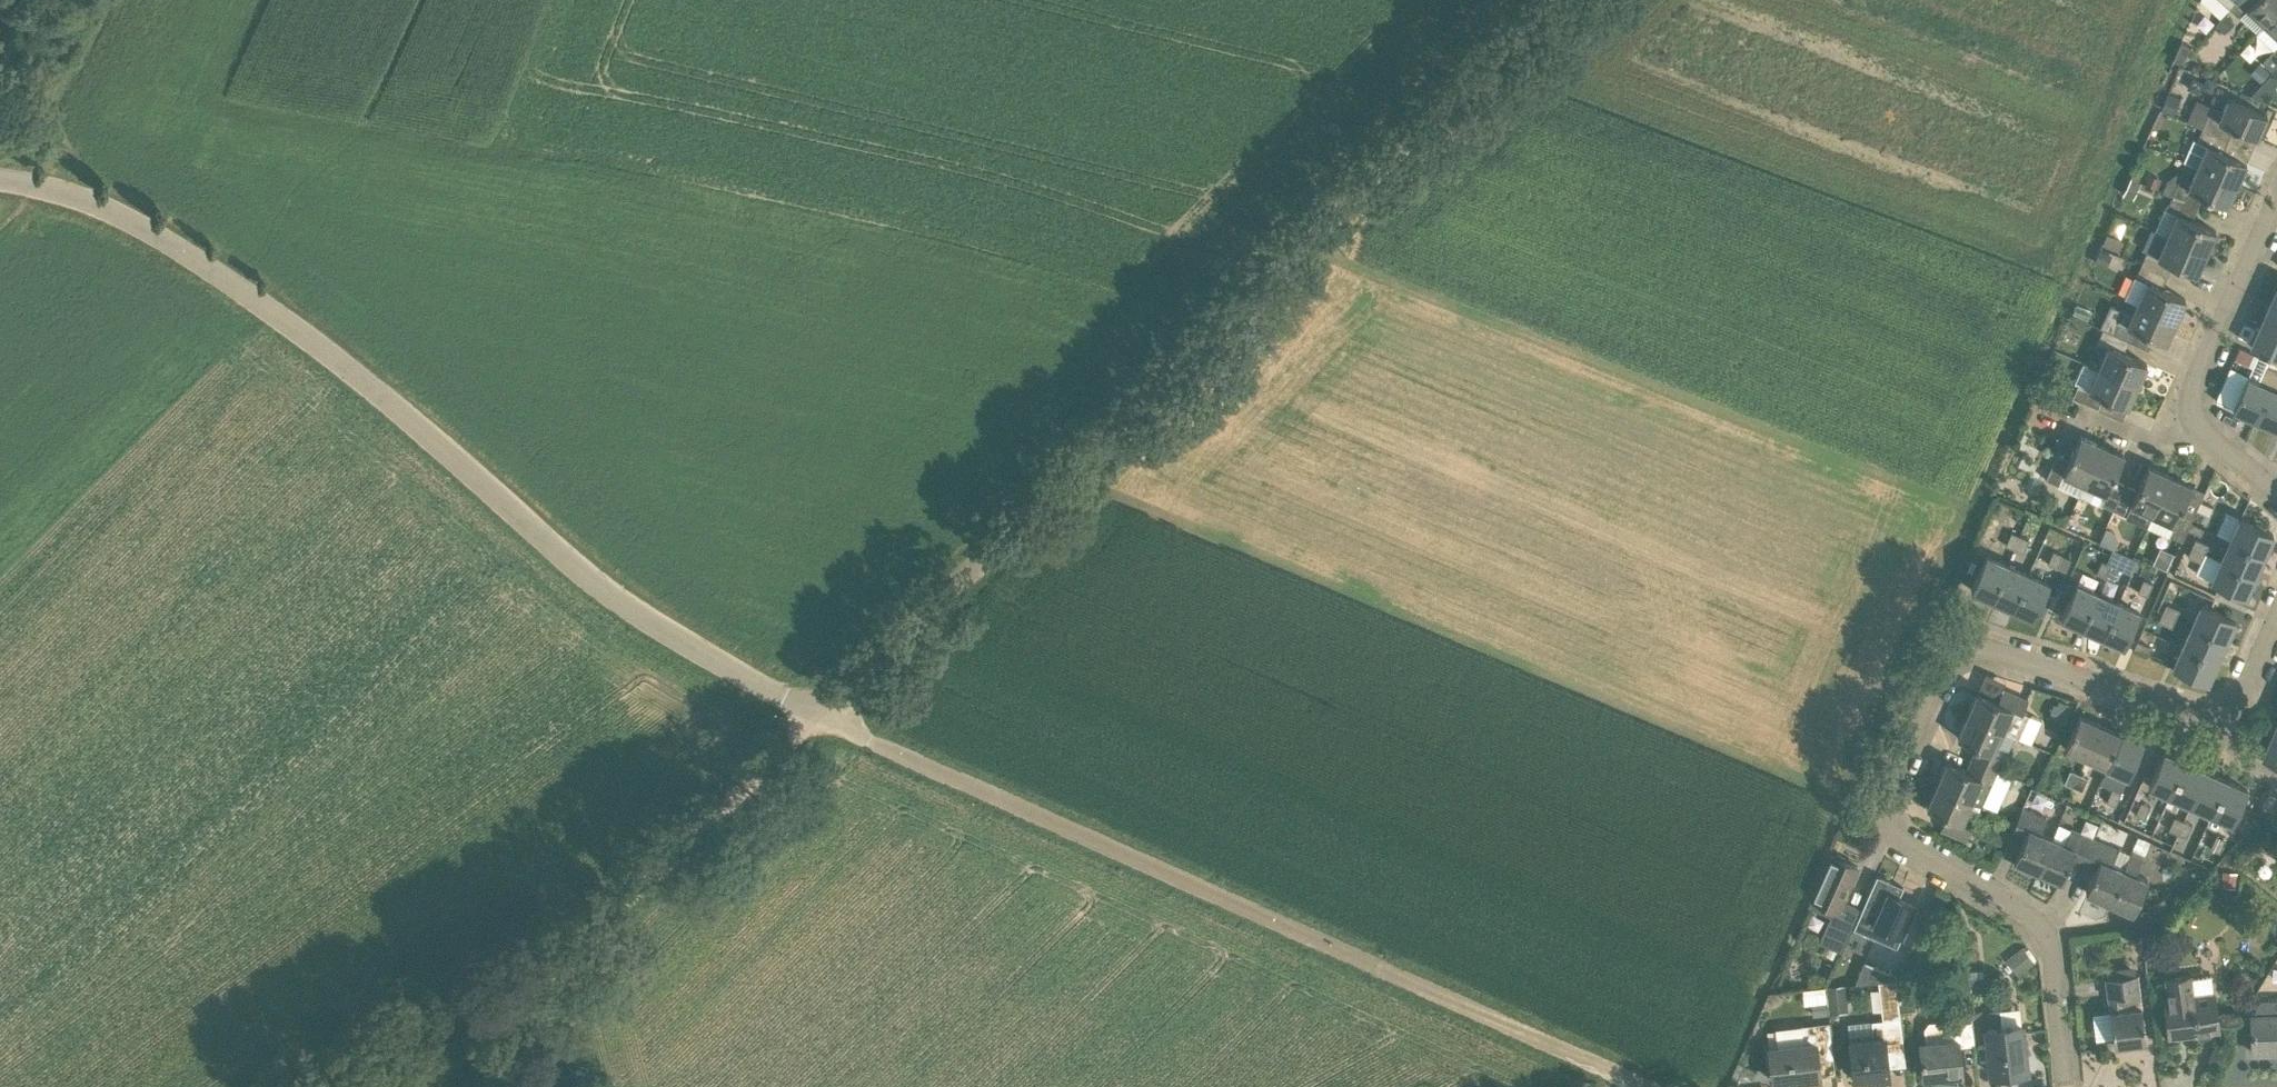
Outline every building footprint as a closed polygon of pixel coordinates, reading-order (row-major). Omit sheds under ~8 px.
[(2229,7),(2239,16),(2247,8),(2264,24),(2276,10),(2276,0),(2235,0),(2229,7)] [(2264,24),(2256,32),(2273,49),(2262,61),(2272,71),(2276,65),(2276,10),(2264,24)] [(2224,13),(2214,24),(2225,34),(2235,22),(2224,13)] [(2181,42),(2174,59),(2180,62),(2193,48),(2181,42)] [(2270,72),(2260,62),(2250,73),(2261,83),(2270,72)] [(2261,85),(2274,91),(2276,84),(2276,78),(2270,75),(2261,85)] [(2181,99),(2168,93),(2162,109),(2173,115),(2181,99)] [(2228,97),(2218,119),(2207,114),(2201,127),(2227,139),(2233,126),(2257,138),(2267,115),(2228,97)] [(2222,151),(2227,139),(2201,127),(2196,140),(2207,144),(2197,166),(2237,184),(2246,162),(2222,151)] [(2197,166),(2188,188),(2177,183),(2171,196),(2197,207),(2202,194),(2227,206),(2237,184),(2197,166)] [(2146,184),(2158,189),(2162,180),(2150,175),(2146,184)] [(2131,177),(2123,194),(2134,199),(2141,182),(2131,177)] [(2171,196),(2166,208),(2156,229),(2167,234),(2206,252),(2216,230),(2191,219),(2197,207),(2171,196)] [(2103,243),(2116,248),(2121,237),(2108,231),(2103,243)] [(2206,252),(2167,234),(2157,256),(2146,251),(2141,264),(2166,275),(2172,263),(2196,274),(2206,252)] [(2112,255),(2100,249),(2094,262),(2107,268),(2112,255)] [(2161,287),(2166,275),(2141,264),(2127,295),(2138,300),(2136,303),(2176,320),(2185,299),(2161,287)] [(2276,331),(2276,304),(2271,301),(2261,323),(2276,331)] [(2122,310),(2108,316),(2102,328),(2128,340),(2133,328),(2166,342),(2176,320),(2136,303),(2132,314),(2122,310)] [(2261,323),(2251,346),(2276,357),(2276,331),(2261,323)] [(2123,352),(2128,340),(2102,328),(2097,341),(2107,346),(2098,367),(2137,385),(2147,363),(2123,352)] [(2240,347),(2235,358),(2246,363),(2251,352),(2240,347)] [(2276,369),(2266,364),(2258,382),(2246,377),(2233,408),(2255,418),(2276,369)] [(2098,367),(2088,389),(2078,384),(2072,397),(2098,408),(2103,396),(2127,407),(2137,385),(2098,367)] [(2276,369),(2255,418),(2276,428),(2276,427),(2276,369)] [(2102,444),(2080,435),(2070,458),(2057,453),(2045,478),(2058,484),(2063,473),(2084,483),(2102,444)] [(2113,478),(2124,454),(2102,444),(2084,483),(2106,493),(2101,503),(2113,509),(2125,484),(2113,478)] [(2125,484),(2113,509),(2126,515),(2131,504),(2152,514),(2170,475),(2148,466),(2137,489),(2125,484)] [(2193,514),(2181,509),(2192,485),(2170,475),(2152,514),(2174,524),(2169,534),(2181,540),(2193,514)] [(2200,500),(2196,509),(2209,515),(2213,506),(2200,500)] [(2239,518),(2230,539),(2264,554),(2273,533),(2239,518)] [(2011,531),(2005,544),(2014,548),(2020,535),(2011,531)] [(2020,535),(2014,548),(2023,552),(2029,539),(2020,535)] [(2208,545),(2195,539),(2191,547),(2205,553),(2208,545)] [(2230,539),(2220,560),(2254,576),(2264,554),(2230,539)] [(2187,556),(2201,562),(2205,553),(2191,547),(2187,556)] [(2062,555),(2053,551),(2048,564),(2057,568),(2062,555)] [(1985,555),(1971,589),(1992,598),(2007,564),(1985,555)] [(2212,579),(2211,581),(2245,597),(2254,576),(2220,560),(2212,557),(2204,576),(2212,579)] [(2105,577),(2110,564),(2102,561),(2096,573),(2105,577)] [(2007,564),(1992,598),(2013,608),(2028,574),(2007,564)] [(2110,564),(2105,577),(2113,581),(2119,568),(2110,564)] [(2034,617),(2049,583),(2028,574),(2013,608),(2034,617)] [(2144,579),(2138,592),(2147,596),(2152,583),(2144,579)] [(2072,592),(2076,583),(2068,580),(2064,588),(2072,592)] [(2097,593),(2076,583),(2072,592),(2061,617),(2082,627),(2097,593)] [(2103,636),(2118,602),(2097,593),(2082,627),(2103,636)] [(2124,646),(2140,611),(2118,602),(2103,636),(2124,646)] [(2235,619),(2200,603),(2191,625),(2225,640),(2235,619)] [(2179,610),(2166,604),(2163,612),(2176,618),(2179,610)] [(2159,621),(2172,627),(2176,618),(2163,612),(2159,621)] [(2225,640),(2191,625),(2182,646),(2216,661),(2225,640)] [(2150,647),(2148,646),(2136,641),(2133,650),(2146,655),(2150,647)] [(2216,661),(2182,646),(2175,662),(2172,667),(2206,682),(2216,661)] [(1967,714),(2002,729),(2002,731),(2012,735),(2018,738),(2028,714),(2022,711),(2028,699),(2002,688),(1997,700),(1977,692),(1967,714)] [(2054,704),(2049,717),(2063,723),(2068,709),(2057,705),(2054,704)] [(2002,729),(1967,714),(1957,737),(1976,745),(1971,757),(1997,769),(2012,735),(2002,731),(2002,729)] [(2101,724),(2079,715),(2065,750),(2085,759),(2101,724)] [(2101,724),(2085,759),(2106,768),(2122,734),(2101,724)] [(2122,734),(2106,768),(2129,778),(2143,743),(2122,734)] [(2271,736),(2262,757),(2276,764),(2276,738),(2271,736)] [(2184,762),(2163,752),(2148,787),(2169,796),(2184,762)] [(1991,781),(1997,769),(1971,757),(1966,770),(1946,762),(1936,784),(1971,799),(1982,804),(1991,781)] [(2184,762),(2169,796),(2190,805),(2205,771),(2184,762)] [(2079,774),(2070,770),(2064,783),(2073,787),(2079,774)] [(2205,771),(2190,805),(2211,814),(2226,780),(2205,771)] [(2079,774),(2073,787),(2082,791),(2088,778),(2079,774)] [(2247,790),(2226,780),(2211,814),(2232,824),(2247,790)] [(1936,784),(1926,806),(1946,815),(1940,828),(1966,839),(1972,826),(1962,821),(1971,799),(1936,784)] [(2121,793),(2112,789),(2106,802),(2115,806),(2121,793)] [(2150,806),(2141,802),(2136,815),(2144,819),(2150,806)] [(2046,817),(2022,807),(2011,833),(2023,838),(2014,860),(2037,870),(2052,837),(2040,832),(2046,817)] [(2183,821),(2174,817),(2169,828),(2178,833),(2183,821)] [(2183,821),(2178,833),(2187,837),(2192,825),(2183,821)] [(2094,838),(2070,828),(2064,842),(2052,837),(2037,870),(2061,881),(2071,859),(2082,864),(2094,838)] [(2225,839),(2216,835),(2210,848),(2220,853),(2225,839)] [(2123,868),(2111,863),(2117,849),(2094,838),(2082,864),(2095,870),(2085,891),(2109,901),(2123,868)] [(1842,901),(1857,866),(1830,854),(1807,906),(1830,916),(1819,942),(1842,952),(1853,927),(1862,910),(1842,901)] [(2140,859),(2129,854),(2123,868),(2109,901),(2133,912),(2147,879),(2134,873),(2140,859)] [(2236,888),(2238,873),(2222,871),(2220,886),(2236,888)] [(1915,905),(1898,898),(1903,887),(1877,875),(1862,910),(1853,927),(1879,940),(1883,932),(1900,940),(1915,905)] [(2177,903),(2170,891),(2146,906),(2154,918),(2177,903)] [(2023,947),(2006,960),(2018,975),(2034,962),(2023,947)] [(1865,959),(1856,981),(1896,977),(1897,974),(1865,959)] [(1968,983),(1984,982),(1982,969),(1966,970),(1968,983)] [(2137,973),(2105,977),(2114,1045),(2145,1041),(2141,1008),(2137,973)] [(2213,993),(2211,974),(2190,977),(2190,976),(2166,978),(2169,998),(2164,998),(2169,1033),(2217,1027),(2213,993)] [(1895,979),(1899,1011),(1916,1009),(1913,978),(1895,979)] [(1899,1016),(1895,979),(1879,981),(1883,1018),(1871,1020),(1847,1022),(1849,1039),(1853,1078),(1888,1074),(1886,1053),(1904,1051),(1899,1016)] [(1846,985),(1825,986),(1827,1001),(1829,1014),(1849,1012),(1846,985)] [(2259,999),(2253,1015),(2251,1015),(2252,1052),(2276,1051),(2276,999),(2259,999)] [(1811,1002),(1811,1003),(1812,1015),(1828,1014),(1827,1001),(1811,1002)] [(1971,1011),(1972,1017),(1975,1040),(1987,1039),(1991,1074),(2026,1070),(2021,1023),(2002,1025),(1999,1008),(1971,1011)] [(1972,1017),(1944,1020),(1928,1022),(1924,1027),(1926,1041),(1921,1042),(1923,1075),(1959,1073),(1957,1046),(1973,1045),(1975,1045),(1975,1040),(1972,1017)] [(1828,1021),(1775,1027),(1777,1048),(1769,1049),(1773,1081),(1819,1075),(1817,1057),(1833,1055),(1828,1021)]
